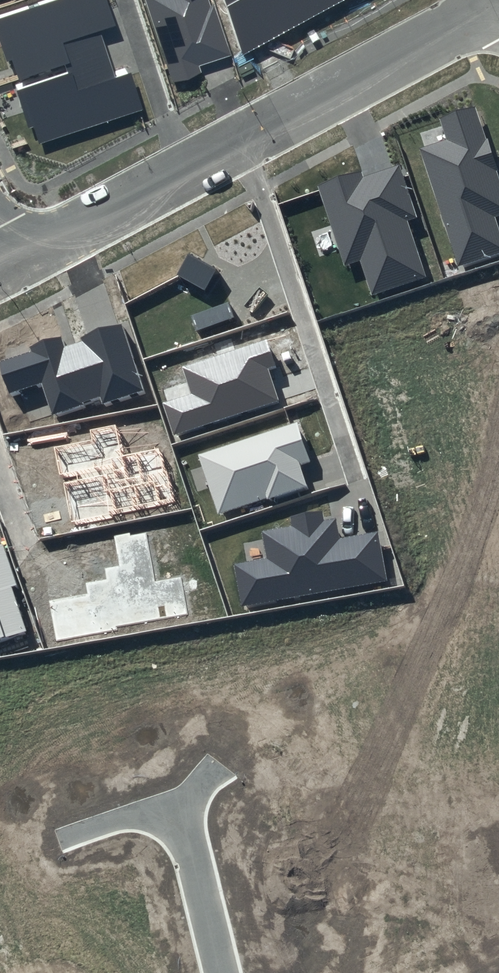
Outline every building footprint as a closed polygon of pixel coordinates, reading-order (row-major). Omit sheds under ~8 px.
[(0,17),(0,39),(14,83),(64,66),(67,74),(19,90),(37,146),(141,112),(128,72),(114,77),(100,33),(113,28),(104,0),(50,0),(0,17)] [(207,0),(145,0),(172,84),(200,75),(198,67),(226,58),(207,0)] [(242,54),(340,0),(224,0),(242,54)] [(439,119),(445,139),(419,148),(458,267),(498,253),(498,229),(495,217),(498,215),(498,178),(474,107),(439,119)] [(361,171),(317,186),(344,266),(359,261),(370,296),(426,277),(407,222),(417,218),(398,166),(363,177),(361,171)] [(189,255),(177,276),(205,291),(217,269),(189,255)] [(30,353),(2,363),(12,395),(44,385),(54,418),(105,402),(107,406),(146,395),(123,326),(63,346),(60,337),(29,347),(30,353)] [(267,340),(182,367),(191,394),(163,403),(173,436),(279,401),(268,369),(277,366),(267,340)] [(298,423),(199,455),(218,514),(307,485),(299,465),(310,461),(298,423)] [(92,444),(59,451),(73,524),(174,504),(163,449),(122,456),(117,425),(91,431),(92,444)] [(266,558),(235,565),(242,606),(388,581),(378,532),(336,538),(334,519),(322,521),(321,511),(290,516),(292,526),(262,532),(266,558)] [(87,594),(49,600),(56,640),(188,617),(181,577),(155,581),(146,530),(114,536),(119,565),(104,568),(106,580),(86,583),(87,594)] [(25,632),(9,587),(17,585),(2,544),(0,544),(0,641),(25,632)]
